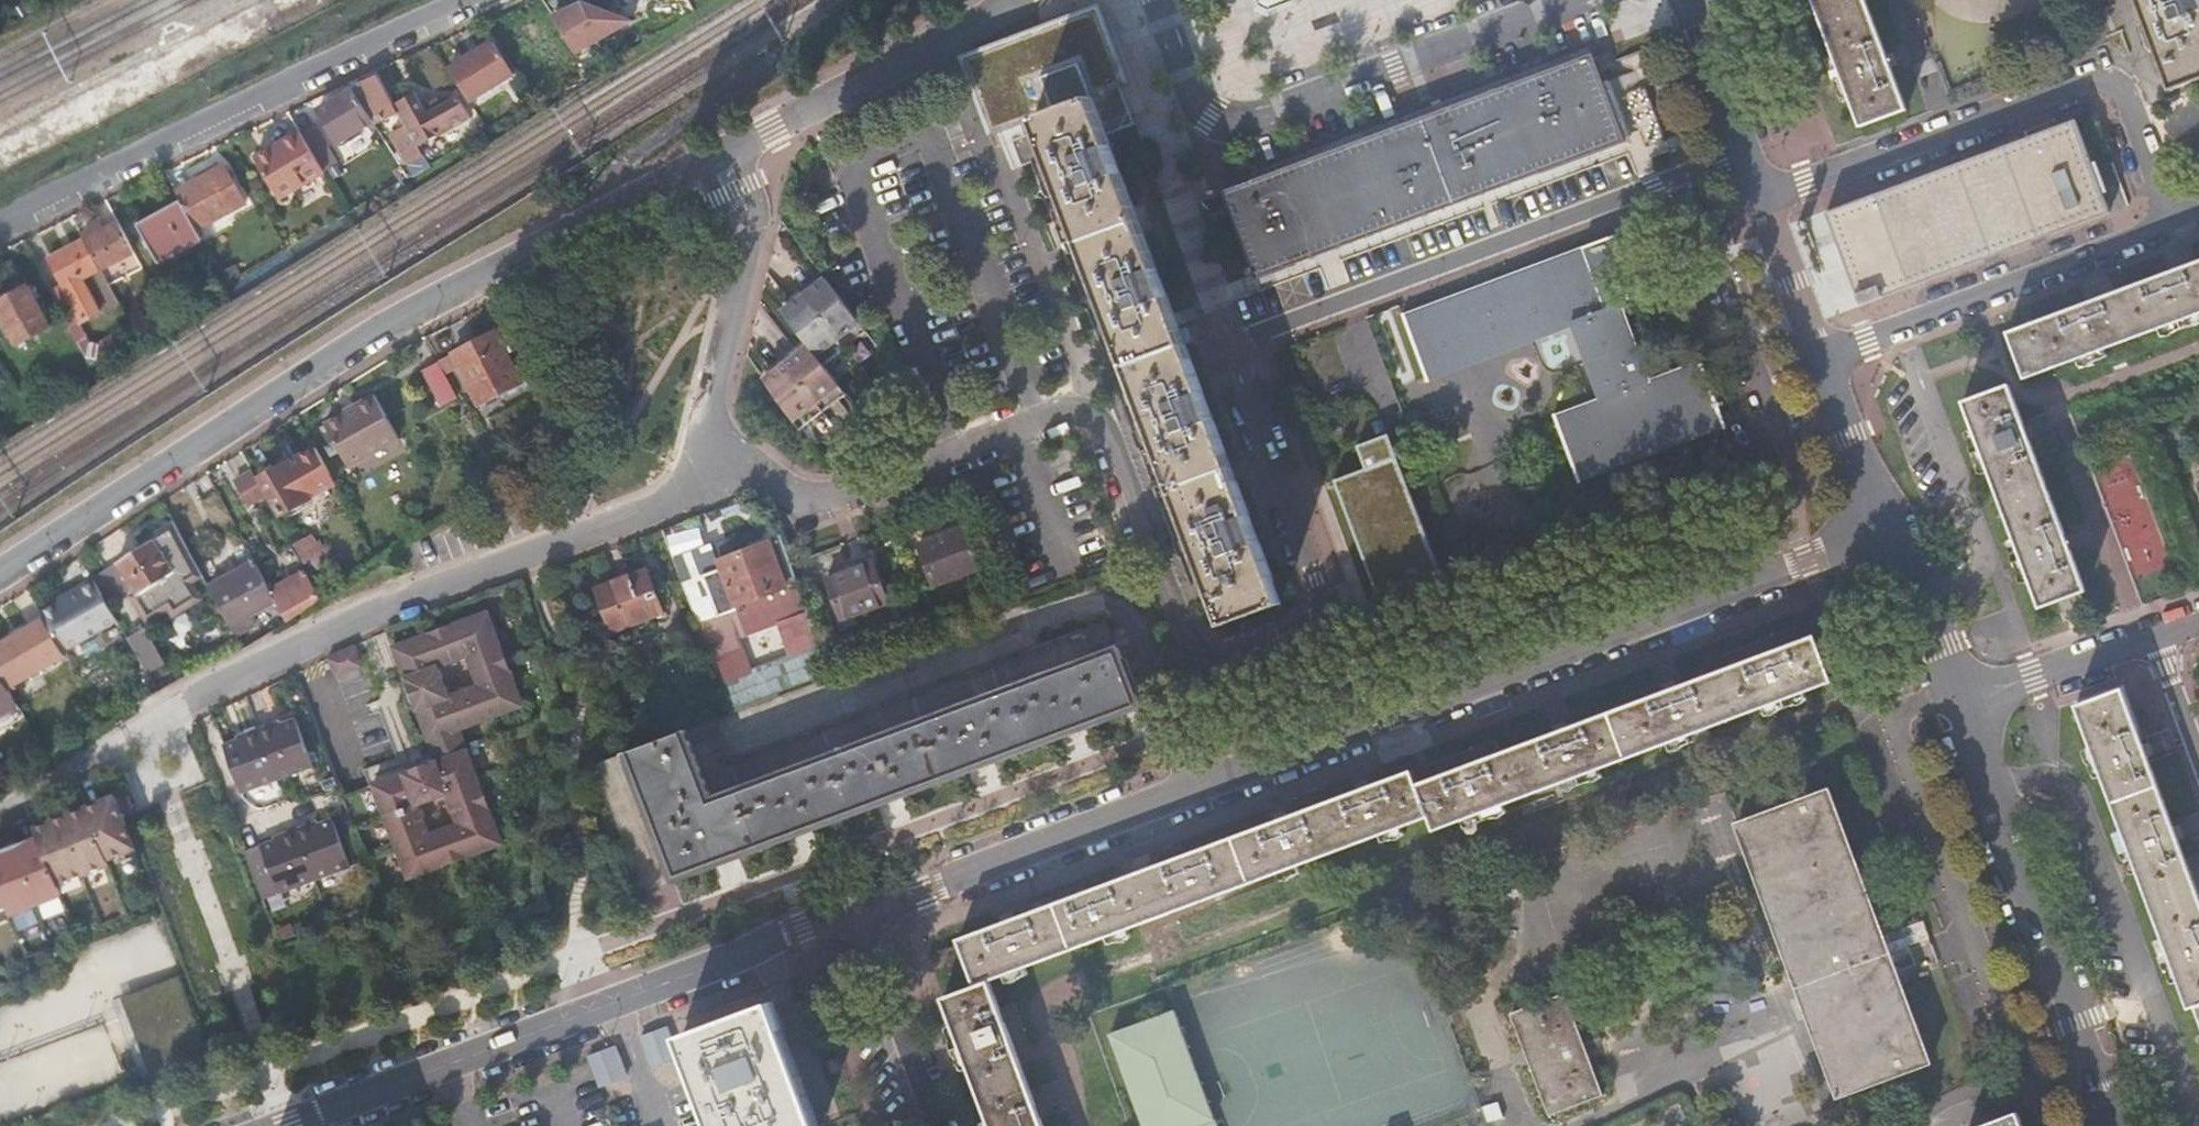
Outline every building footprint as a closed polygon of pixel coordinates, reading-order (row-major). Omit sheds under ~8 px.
[(639,25),(629,0),(582,0),(557,10),(574,52),(639,25)] [(1258,5),(1268,10),(1293,0),(1256,0),(1258,5)] [(1835,57),(1843,77),(1851,99),(1861,126),(1907,109),(1891,66),(1898,64),(1894,53),(1887,55),(1867,0),(1814,0),(1835,57)] [(2172,84),(2198,73),(2198,0),(2141,0),(2172,84)] [(1017,119),(1120,79),(1092,8),(988,48),(1017,119)] [(493,41),(448,67),(468,100),(512,73),(493,41)] [(1593,54),(1223,192),(1255,278),(1625,140),(1630,154),(1666,141),(1645,85),(1610,99),(1593,54)] [(1827,60),(1835,80),(1843,77),(1835,57),(1827,60)] [(396,99),(410,93),(397,65),(383,72),(396,99)] [(368,79),(352,86),(353,87),(372,119),(374,122),(399,111),(394,103),(374,68),(365,73),(368,79)] [(1843,102),(1851,99),(1843,77),(1835,80),(1843,102)] [(372,119),(353,87),(319,108),(337,140),(372,119)] [(406,123),(418,145),(469,115),(458,97),(431,112),(428,107),(423,110),(413,92),(394,103),(399,111),(406,123)] [(1278,597),(1192,363),(1172,321),(1176,319),(1095,97),(1037,119),(1220,619),(1278,597)] [(1861,305),(2111,212),(2077,120),(1827,213),(1861,305)] [(400,165),(408,178),(430,165),(418,145),(406,123),(391,131),(408,160),(400,165)] [(316,124),(303,132),(317,157),(331,149),(316,124)] [(280,198),(325,171),(301,131),(256,157),(280,198)] [(181,200),(198,229),(246,202),(225,165),(177,192),(181,200)] [(177,253),(203,238),(198,229),(181,200),(138,225),(160,263),(174,255),(175,257),(178,255),(177,253)] [(347,208),(350,212),(357,208),(354,203),(347,208)] [(94,257),(95,258),(129,241),(112,210),(100,217),(94,206),(82,211),(86,218),(76,224),(79,228),(94,257)] [(77,266),(94,257),(79,228),(37,249),(56,283),(77,320),(100,308),(77,266)] [(1663,447),(1723,427),(1699,362),(1647,380),(1621,306),(1605,261),(1589,267),(1581,244),(1577,245),(1578,248),(1403,311),(1402,308),(1399,309),(1423,376),(1426,375),(1424,370),(1573,317),(1599,393),(1556,409),(1555,407),(1552,408),(1556,421),(1581,479),(1663,447)] [(2008,333),(2025,379),(2198,315),(2198,262),(2008,333)] [(846,348),(867,332),(825,279),(818,284),(804,295),(846,348)] [(0,301),(0,313),(2,316),(0,317),(0,323),(7,337),(12,335),(17,344),(51,325),(29,285),(0,301)] [(789,307),(783,311),(810,346),(824,365),(846,348),(804,295),(789,307)] [(497,332),(454,354),(480,405),(524,383),(497,332)] [(789,362),(825,413),(847,395),(824,365),(810,346),(804,351),(789,362)] [(459,396),(439,362),(423,370),(442,405),(459,396)] [(774,374),(768,380),(802,431),(825,413),(789,362),(774,374)] [(2040,610),(2087,592),(2071,549),(2077,546),(2073,535),(2066,537),(2030,439),(2036,437),(2032,425),(2026,428),(2010,385),(1963,402),(1973,428),(1981,450),(1989,472),(2014,540),(2022,560),(2030,582),(2040,610)] [(347,414),(346,412),(326,423),(350,465),(401,436),(376,392),(356,403),(359,407),(347,414)] [(1981,450),(1973,428),(1965,432),(1973,453),(1981,450)] [(1424,508),(1414,488),(1399,446),(1339,469),(1385,590),(1446,567),(1424,508)] [(291,460),(262,476),(282,514),(311,498),(291,460)] [(249,505),(267,496),(251,466),(234,475),(249,505)] [(963,527),(917,544),(934,590),(981,573),(963,527)] [(155,538),(117,562),(133,586),(149,615),(170,602),(175,610),(196,597),(186,581),(201,571),(179,530),(157,543),(155,538)] [(777,532),(766,542),(783,587),(732,606),(733,610),(744,636),(774,624),(786,656),(717,682),(728,714),(832,675),(777,532)] [(293,545),(304,564),(319,556),(308,537),(293,545)] [(715,562),(718,569),(725,587),(720,589),(713,570),(700,576),(715,617),(733,610),(732,606),(783,587),(766,542),(715,562)] [(871,561),(825,579),(841,625),(888,607),(871,561)] [(117,562),(95,576),(109,601),(133,586),(117,562)] [(221,607),(236,634),(256,623),(250,612),(261,605),(257,597),(261,595),(257,587),(264,583),(253,563),(212,585),(223,605),(221,607)] [(646,570),(596,589),(611,631),(661,613),(646,570)] [(272,591),(287,620),(323,600),(308,571),(272,591)] [(109,601),(95,576),(64,592),(66,596),(40,610),(43,615),(62,648),(119,618),(109,601)] [(2082,595),(2060,604),(2067,621),(2089,613),(2082,595)] [(495,614),(494,610),(456,624),(436,632),(399,645),(412,680),(445,668),(473,658),(507,646),(503,634),(495,614)] [(495,614),(503,634),(513,630),(506,610),(495,614)] [(432,621),(436,632),(456,624),(452,614),(432,621)] [(9,687),(65,654),(62,648),(43,615),(0,640),(0,672),(9,687)] [(1105,622),(1085,630),(1091,648),(1112,640),(1105,622)] [(138,628),(127,634),(148,671),(158,666),(138,628)] [(650,817),(674,881),(750,853),(774,843),(820,826),(940,782),(1002,759),(1074,732),(1140,707),(1118,649),(1092,658),(1082,631),(728,763),(712,720),(626,752),(645,803),(650,817)] [(981,981),(1000,974),(1022,965),(1099,936),(1104,935),(1126,926),(1276,870),(1298,862),(1378,833),(1391,828),(1400,825),(1427,815),(1433,830),(1462,820),(1480,813),(1482,812),(1504,804),(1577,777),(1599,769),(1667,744),(1688,736),(1709,728),(1762,709),(1783,701),(1824,687),(1806,641),(1760,657),(1678,687),(1676,681),(1664,685),(1667,691),(1569,727),(1566,720),(1554,725),(1557,732),(1494,754),(1415,782),(1410,768),(1368,784),(1366,778),(1363,779),(1354,782),(1356,789),(1286,814),(1284,808),(1279,810),(1272,813),(1274,819),(1163,860),(1150,865),(1073,894),(1061,900),(1060,898),(1009,918),(1007,912),(996,916),(998,921),(959,936),(964,951),(976,985),(940,998),(982,1119),(985,1125),(1035,1125),(981,981)] [(456,697),(468,730),(489,723),(530,708),(528,703),(521,683),(507,646),(473,658),(484,686),(456,697)] [(355,647),(326,660),(334,678),(363,665),(355,647)] [(445,668),(412,680),(443,762),(469,753),(462,733),(468,730),(456,697),(445,668)] [(18,703),(0,675),(0,714),(18,703)] [(531,679),(521,683),(528,703),(539,700),(531,679)] [(2118,761),(2152,746),(2150,743),(2144,745),(2122,689),(2093,699),(2118,761)] [(2100,768),(2118,761),(2093,699),(2076,706),(2100,768)] [(1786,711),(1783,701),(1762,709),(1765,719),(1786,711)] [(295,716),(280,722),(274,723),(273,721),(258,726),(277,778),(313,765),(295,716)] [(489,723),(468,730),(472,740),(493,733),(489,723)] [(240,792),(277,778),(258,726),(242,732),(243,735),(238,737),(223,742),(240,792)] [(1712,738),(1709,728),(1688,736),(1691,745),(1712,738)] [(1688,736),(1667,744),(1670,753),(1691,745),(1688,736)] [(2139,873),(2147,896),(2193,876),(2179,839),(2186,837),(2181,825),(2175,828),(2149,757),(2155,754),(2152,746),(2118,761),(2100,768),(2103,776),(2123,830),(2131,851),(2139,873)] [(443,762),(435,765),(448,799),(482,788),(479,780),(471,759),(469,753),(443,762)] [(471,759),(479,780),(489,776),(482,755),(471,759)] [(435,765),(409,775),(421,809),(448,799),(435,765)] [(1599,769),(1577,777),(1581,786),(1602,778),(1599,769)] [(482,789),(490,809),(500,805),(492,785),(482,789)] [(396,846),(410,881),(413,880),(434,872),(479,856),(500,848),(504,847),(490,809),(482,789),(482,788),(448,799),(458,826),(431,836),(421,809),(387,821),(389,825),(396,846)] [(1931,1062),(1832,797),(1829,792),(1739,826),(1839,1096),(1931,1062)] [(385,815),(378,794),(367,798),(375,819),(385,815)] [(134,848),(114,797),(70,814),(51,822),(34,829),(38,838),(23,844),(3,852),(0,853),(0,908),(6,906),(10,915),(36,905),(32,895),(58,885),(83,875),(81,870),(107,860),(134,848)] [(1482,812),(1485,821),(1508,813),(1504,804),(1482,812)] [(1480,813),(1462,820),(1465,829),(1483,822),(1480,813)] [(310,822),(295,827),(314,880),(350,867),(332,817),(316,823),(311,824),(310,822)] [(396,846),(389,825),(378,829),(386,850),(396,846)] [(295,827),(278,833),(280,837),(275,838),(259,844),(277,893),(314,880),(295,827)] [(1381,841),(1396,836),(1391,828),(1378,833),(1381,841)] [(259,844),(244,849),(262,898),(277,893),(259,844)] [(500,848),(479,856),(483,866),(503,858),(500,848)] [(1298,862),(1276,870),(1280,879),(1301,871),(1298,862)] [(434,872),(413,880),(417,890),(437,883),(434,872)] [(2147,896),(2164,940),(2171,960),(2198,948),(2198,892),(2193,876),(2147,896)] [(1129,935),(1126,926),(1104,935),(1107,943),(1129,935)] [(964,951),(959,936),(955,938),(972,985),(939,997),(940,998),(976,985),(964,951)] [(2156,943),(2163,964),(2171,960),(2164,940),(2156,943)] [(954,944),(936,951),(943,972),(961,965),(954,944)] [(2171,960),(2176,973),(2198,963),(2198,948),(2171,960)] [(2171,960),(2163,964),(2168,977),(2176,973),(2171,960)] [(2176,973),(2180,983),(2190,1009),(2196,1006),(2198,1014),(2198,963),(2176,973)] [(1003,982),(1025,974),(1022,965),(1000,974),(1003,982)] [(2176,973),(2168,977),(2171,986),(2180,983),(2176,973)] [(1566,994),(1511,1014),(1549,1116),(1603,1095),(1566,994)] [(682,1036),(716,1125),(817,1125),(772,1003),(682,1036)] [(1112,1036),(1145,1125),(1219,1125),(1177,1012),(1112,1036)] [(650,1064),(681,1055),(672,1024),(641,1032),(650,1064)] [(603,1087),(632,1075),(618,1042),(589,1054),(603,1087)] [(1979,1125),(2023,1125),(2017,1112),(1979,1125)]
